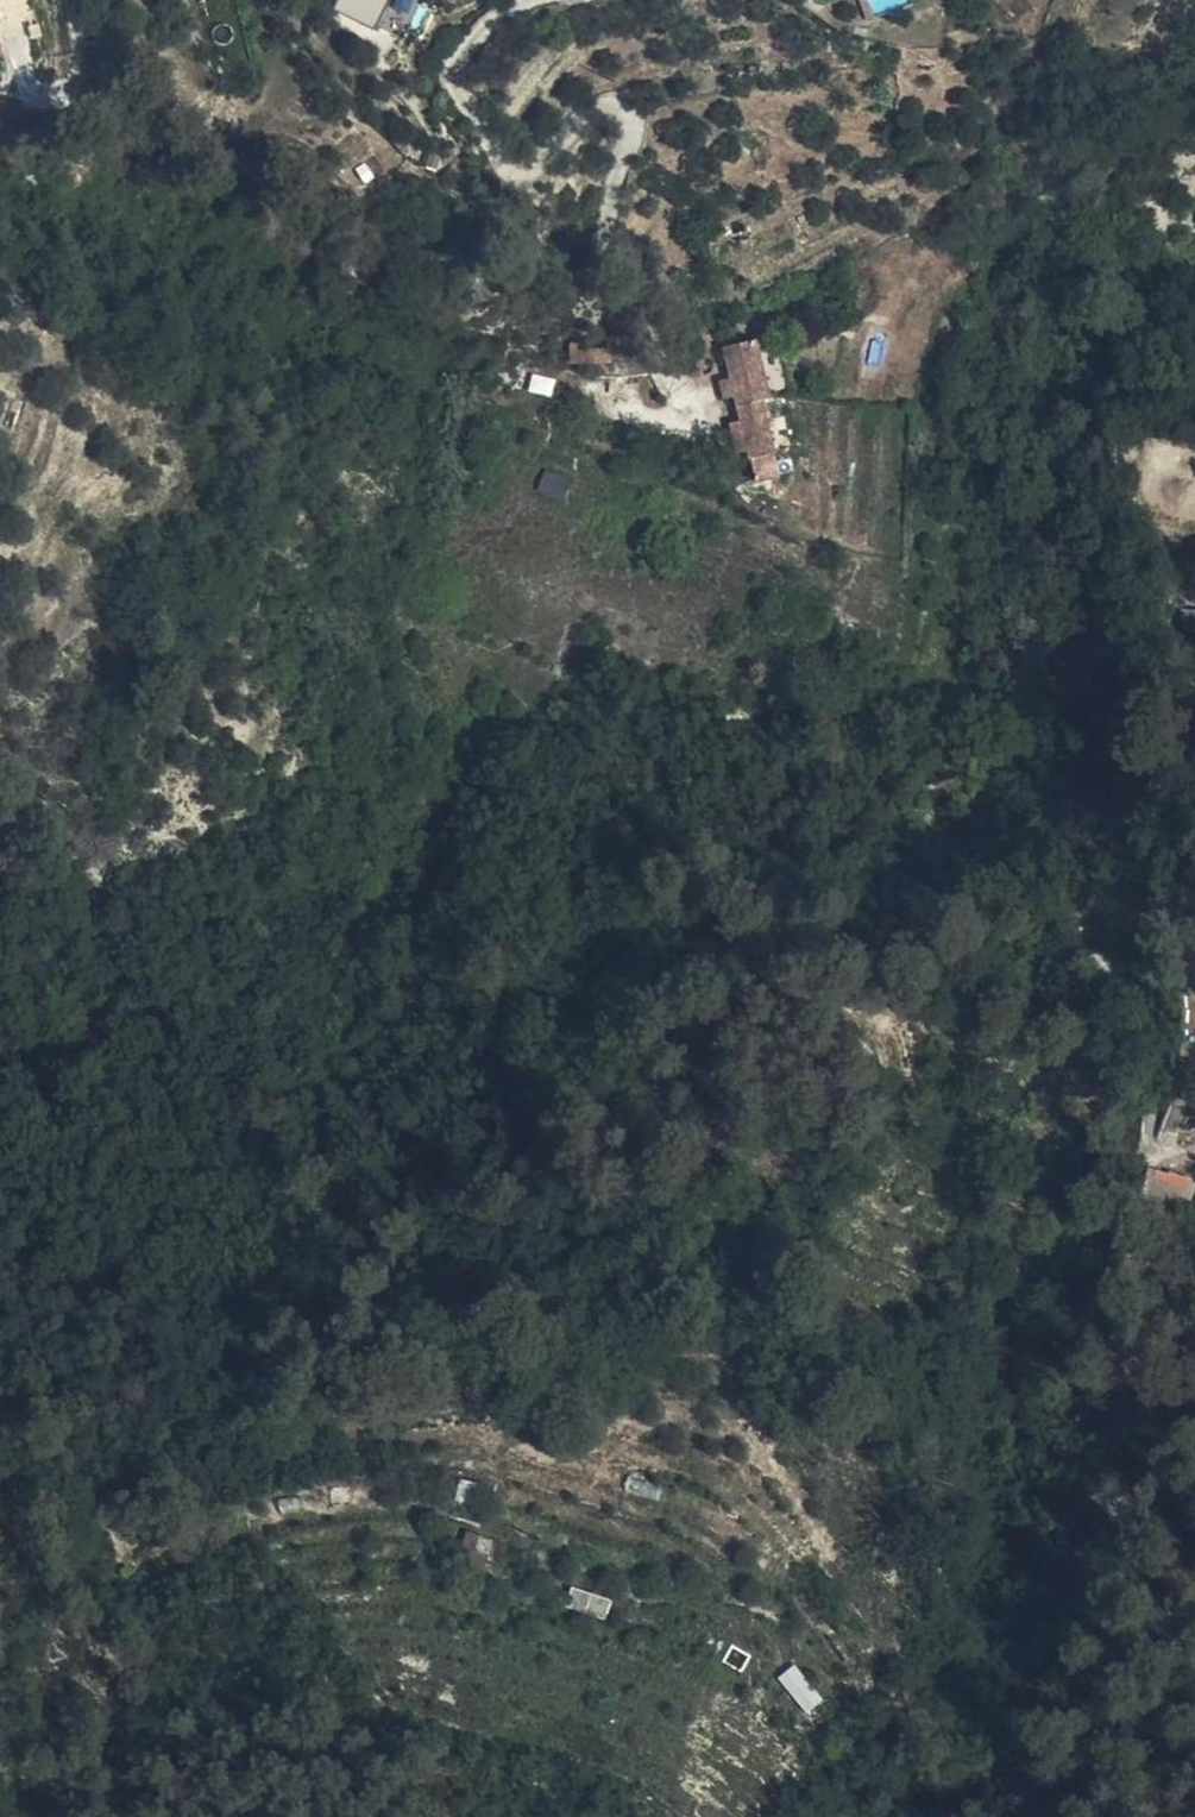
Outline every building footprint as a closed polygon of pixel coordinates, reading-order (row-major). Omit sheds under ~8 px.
[(336,8),(372,25),(385,0),(340,0),(336,8)] [(361,140),(344,117),(320,135),(338,158),(361,140)] [(591,349),(591,343),(569,345),(570,363),(610,362),(607,348),(591,349)] [(753,469),(777,464),(765,416),(773,413),(759,355),(728,360),(753,469)] [(531,373),(527,391),(551,396),(555,379),(531,373)] [(783,490),(777,464),(753,469),(759,496),(783,490)] [(536,491),(560,500),(569,478),(544,469),(536,491)] [(440,1593),(423,1588),(419,1604),(436,1610),(440,1593)]
